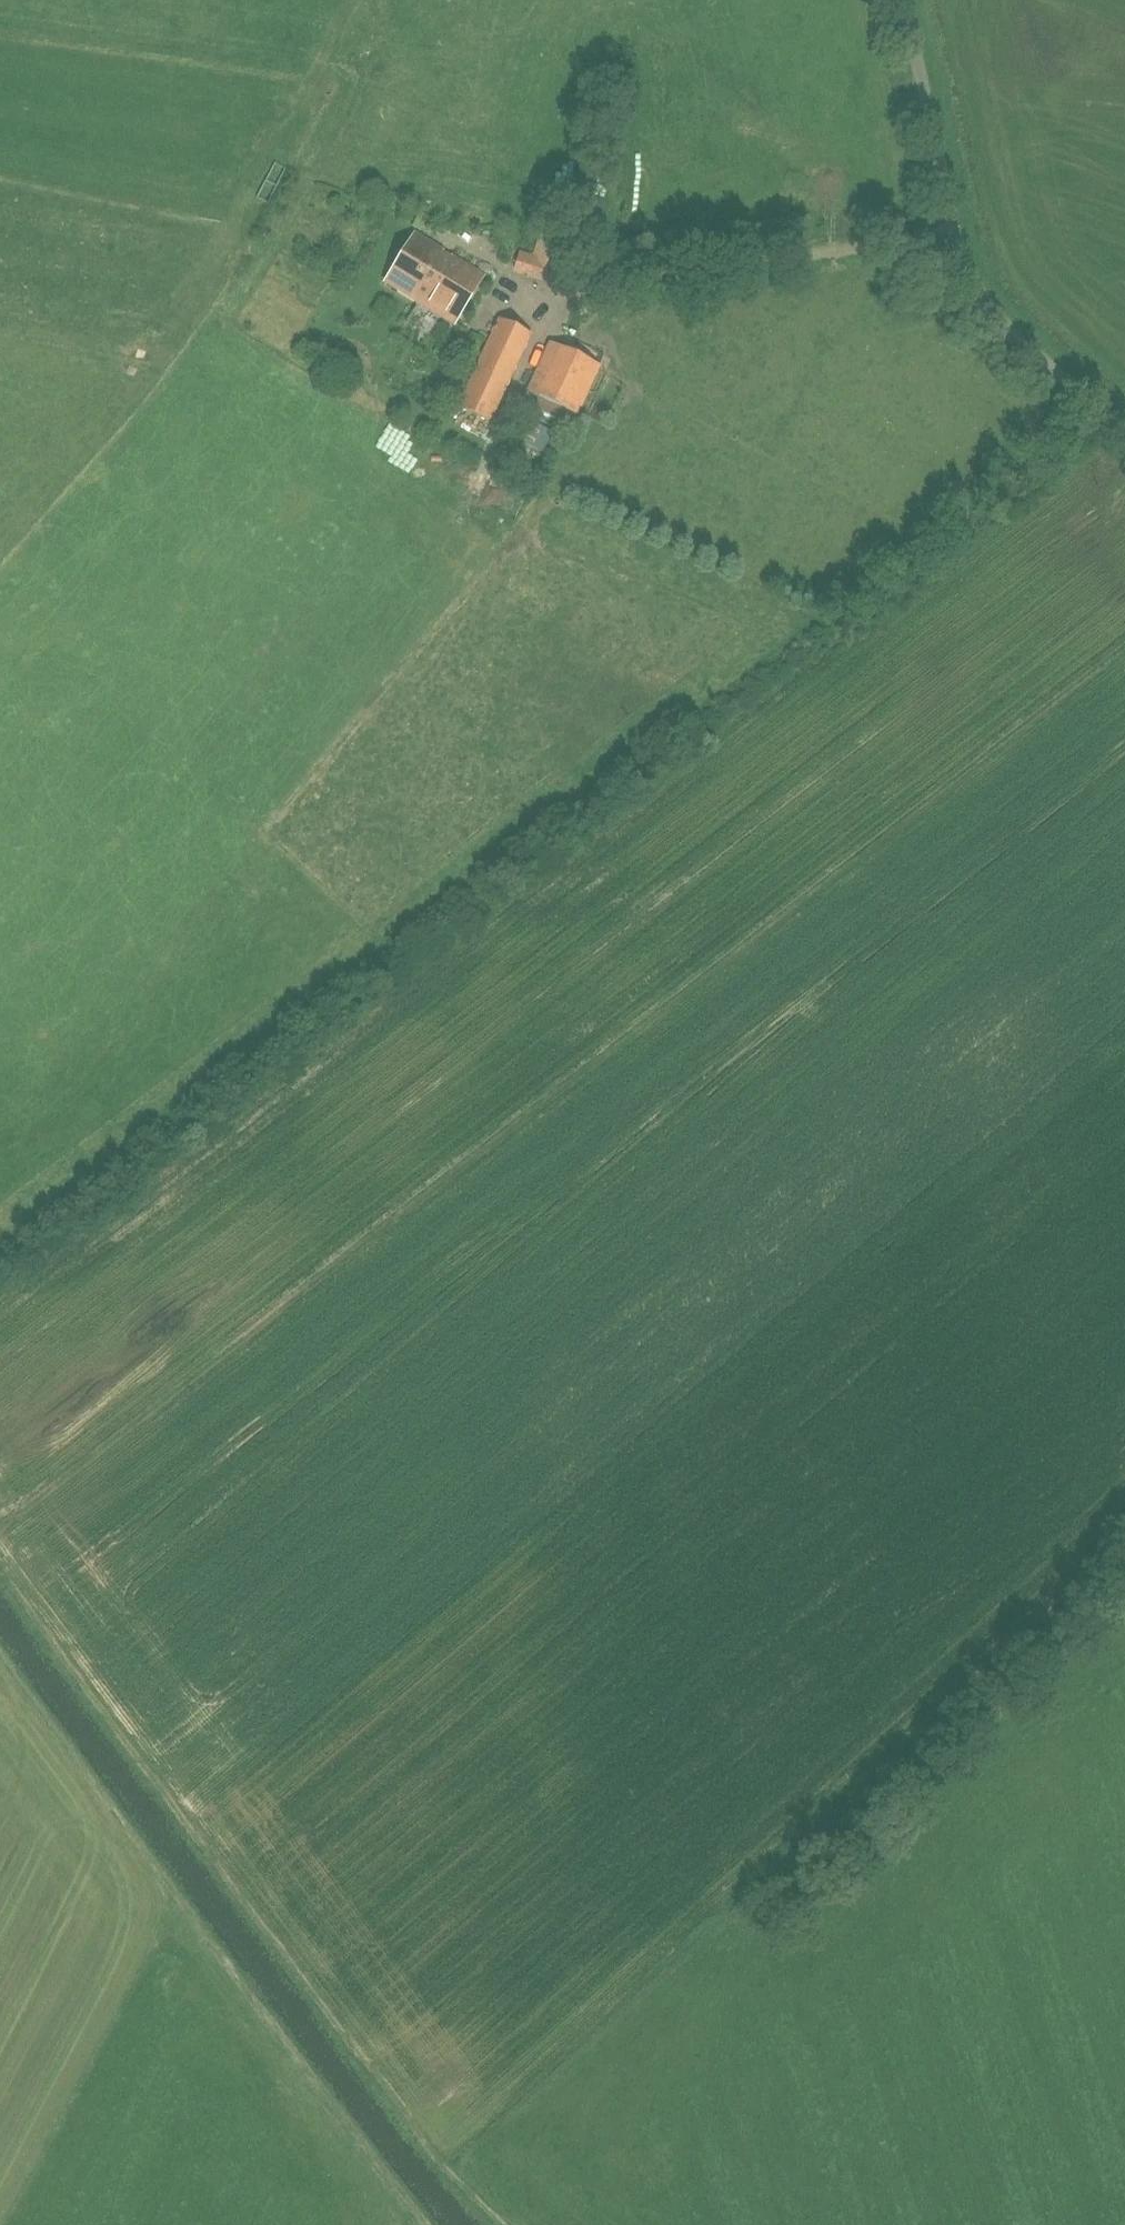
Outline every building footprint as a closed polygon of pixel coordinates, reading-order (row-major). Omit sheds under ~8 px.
[(545,223),(535,256),(519,251),(513,272),(563,286),(569,265),(552,261),(562,228),(545,223)] [(484,273),(417,231),(387,279),(454,321),(484,273)] [(499,318),(458,405),(490,420),(531,333),(499,318)] [(600,365),(582,357),(547,342),(526,390),(539,396),(532,411),(569,428),(576,413),(578,414),(600,365)] [(521,413),(512,439),(533,446),(542,420),(521,413)]
